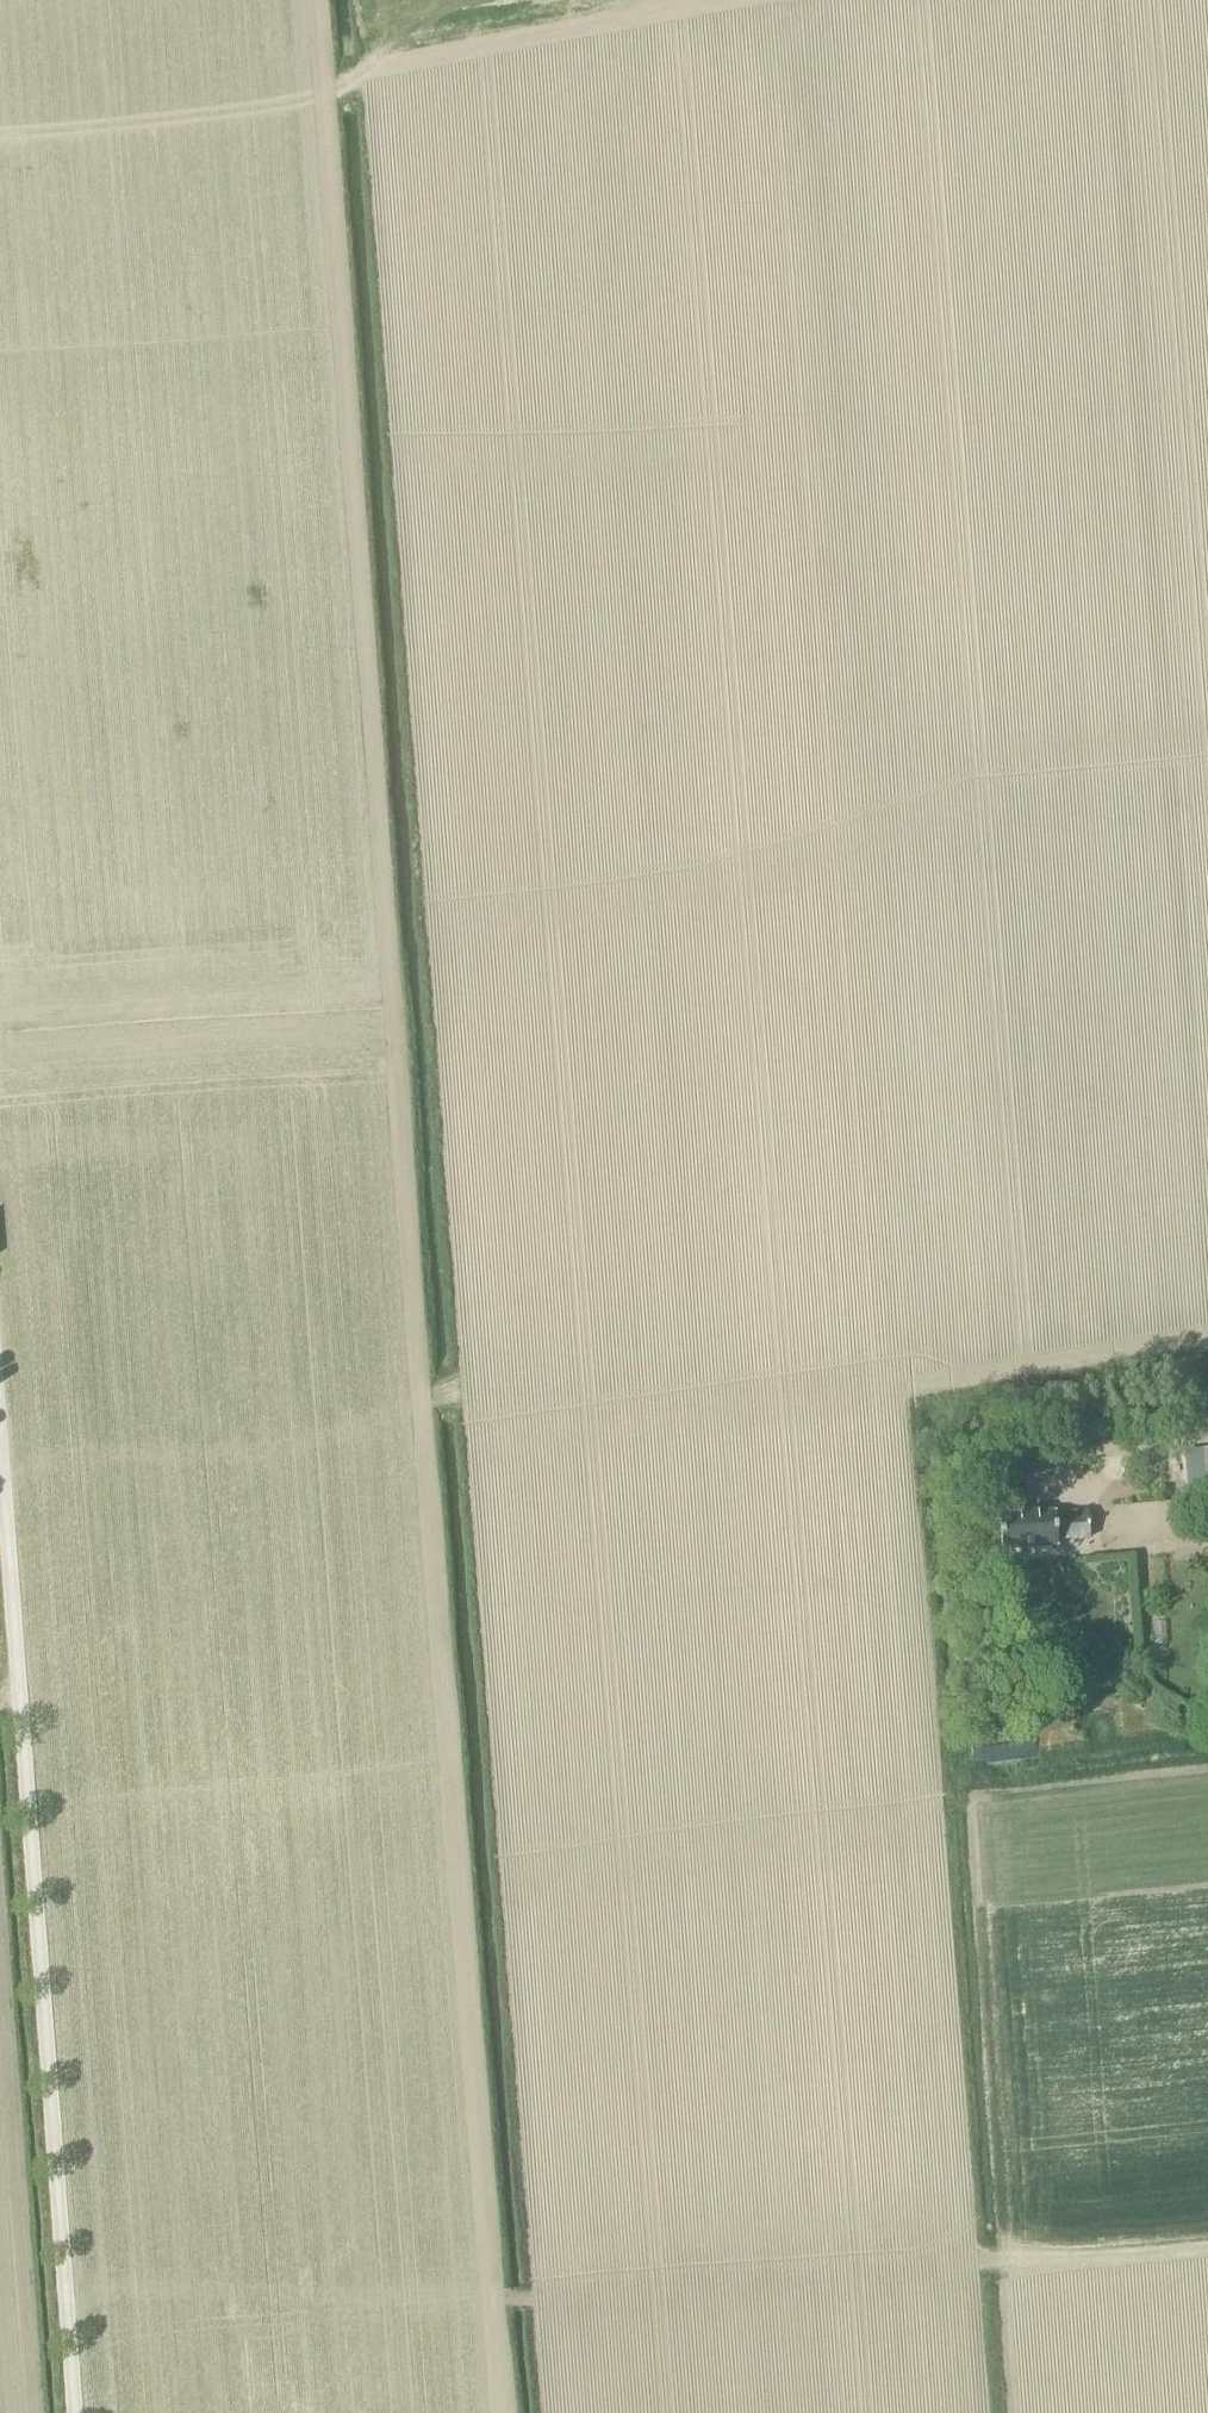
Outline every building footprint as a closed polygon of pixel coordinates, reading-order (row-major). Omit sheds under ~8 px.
[(1203,1449),(1205,1474),(1166,1476),(1169,1512),(1207,1509),(1207,1513),(1207,1449),(1203,1449)] [(1057,1540),(1090,1537),(1088,1512),(1055,1515),(1055,1512),(1021,1515),(1020,1507),(998,1509),(1001,1551),(1057,1547),(1057,1540)]
